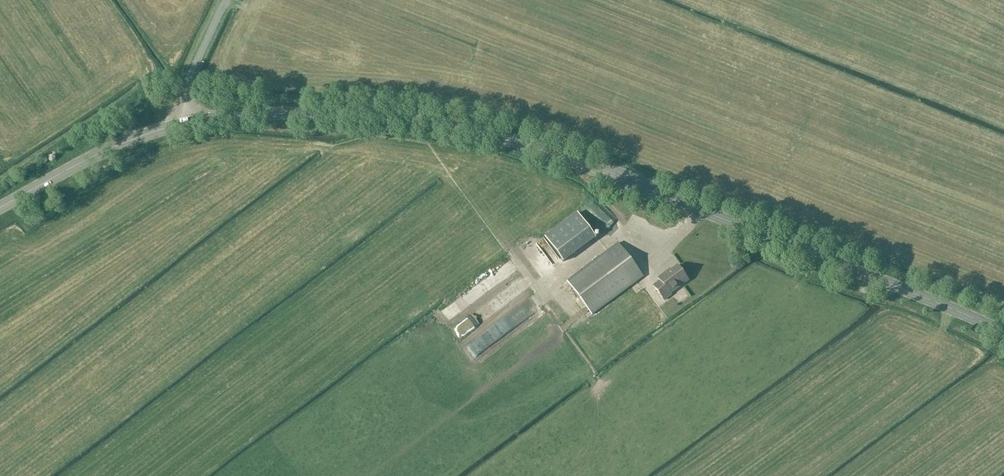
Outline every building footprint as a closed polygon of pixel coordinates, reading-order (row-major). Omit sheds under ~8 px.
[(596,238),(578,213),(545,237),(563,263),(596,238)] [(643,277),(618,243),(567,282),(592,315),(643,277)] [(660,281),(653,286),(664,301),(671,296),(670,294),(688,281),(677,266),(671,271),(670,269),(658,278),(660,281)] [(503,292),(466,315),(471,323),(508,300),(503,292)] [(480,333),(487,343),(531,311),(524,302),(480,333)] [(473,352),(476,351),(461,319),(451,323),(457,335),(455,336),(463,354),(472,349),(473,352)] [(577,346),(582,343),(581,341),(586,337),(578,323),(567,330),(577,346)]
